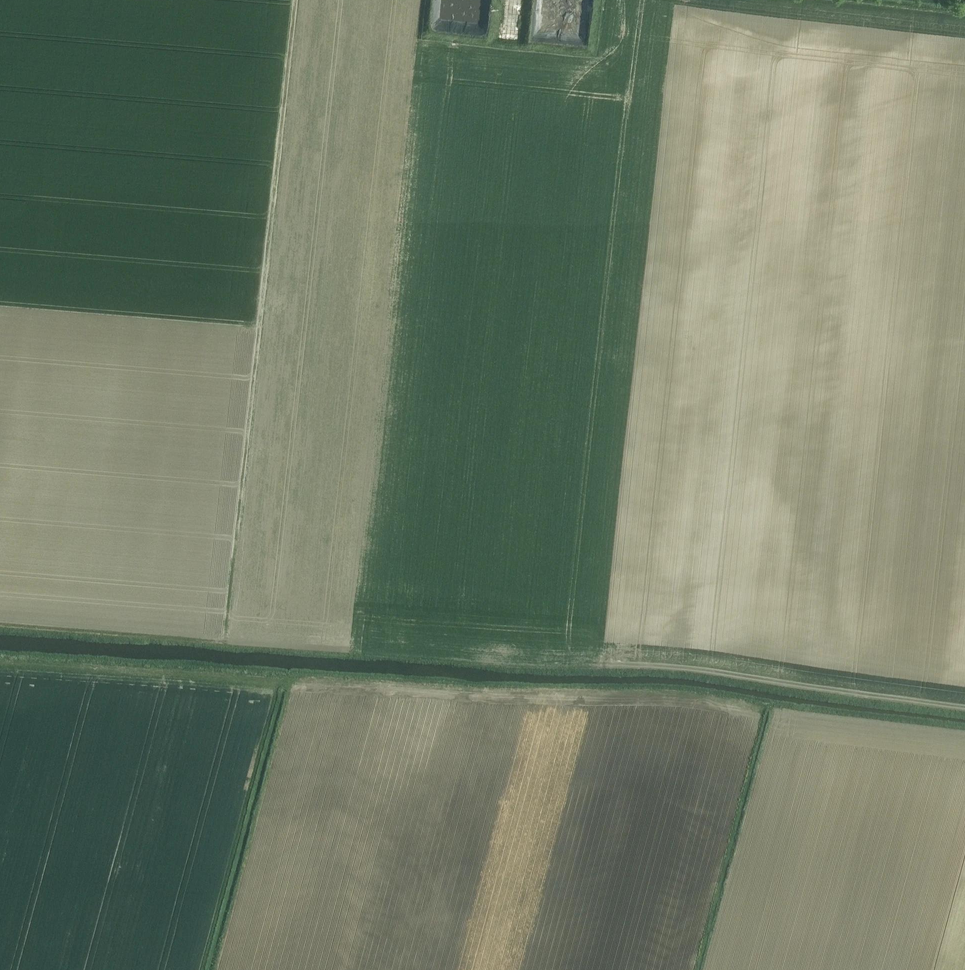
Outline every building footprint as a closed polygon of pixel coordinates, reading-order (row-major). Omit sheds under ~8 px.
[(556,18),(555,25),(570,28),(572,21),(556,18)]
